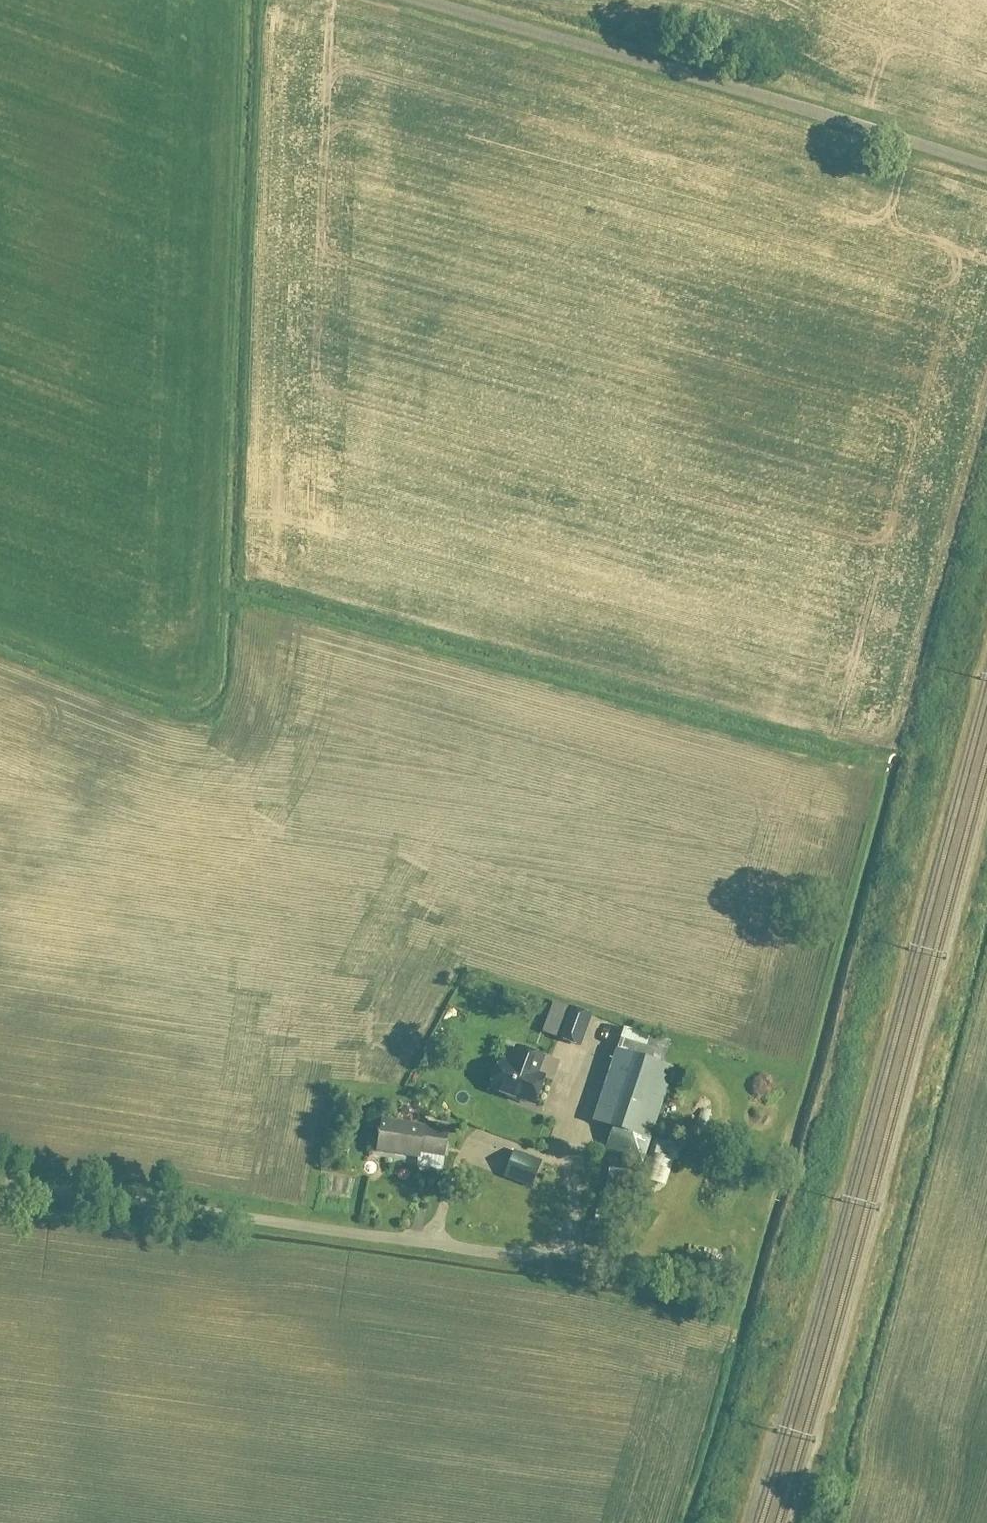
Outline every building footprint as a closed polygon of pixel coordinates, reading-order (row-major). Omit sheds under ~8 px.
[(579,1048),(583,1034),(590,1018),(569,1010),(563,1027),(558,1040),(579,1048)] [(516,1049),(510,1066),(500,1063),(489,1091),(519,1103),(520,1101),(533,1106),(543,1079),(536,1076),(542,1059),(516,1049)] [(642,1166),(673,1070),(616,1051),(593,1124),(611,1130),(605,1153),(642,1166)] [(444,1158),(448,1130),(424,1127),(424,1128),(383,1122),(378,1152),(419,1158),(420,1154),(444,1158)] [(649,1183),(667,1189),(680,1152),(661,1146),(649,1183)] [(532,1190),(542,1162),(514,1152),(504,1180),(532,1190)] [(747,1224),(744,1232),(763,1238),(766,1229),(747,1224)]
